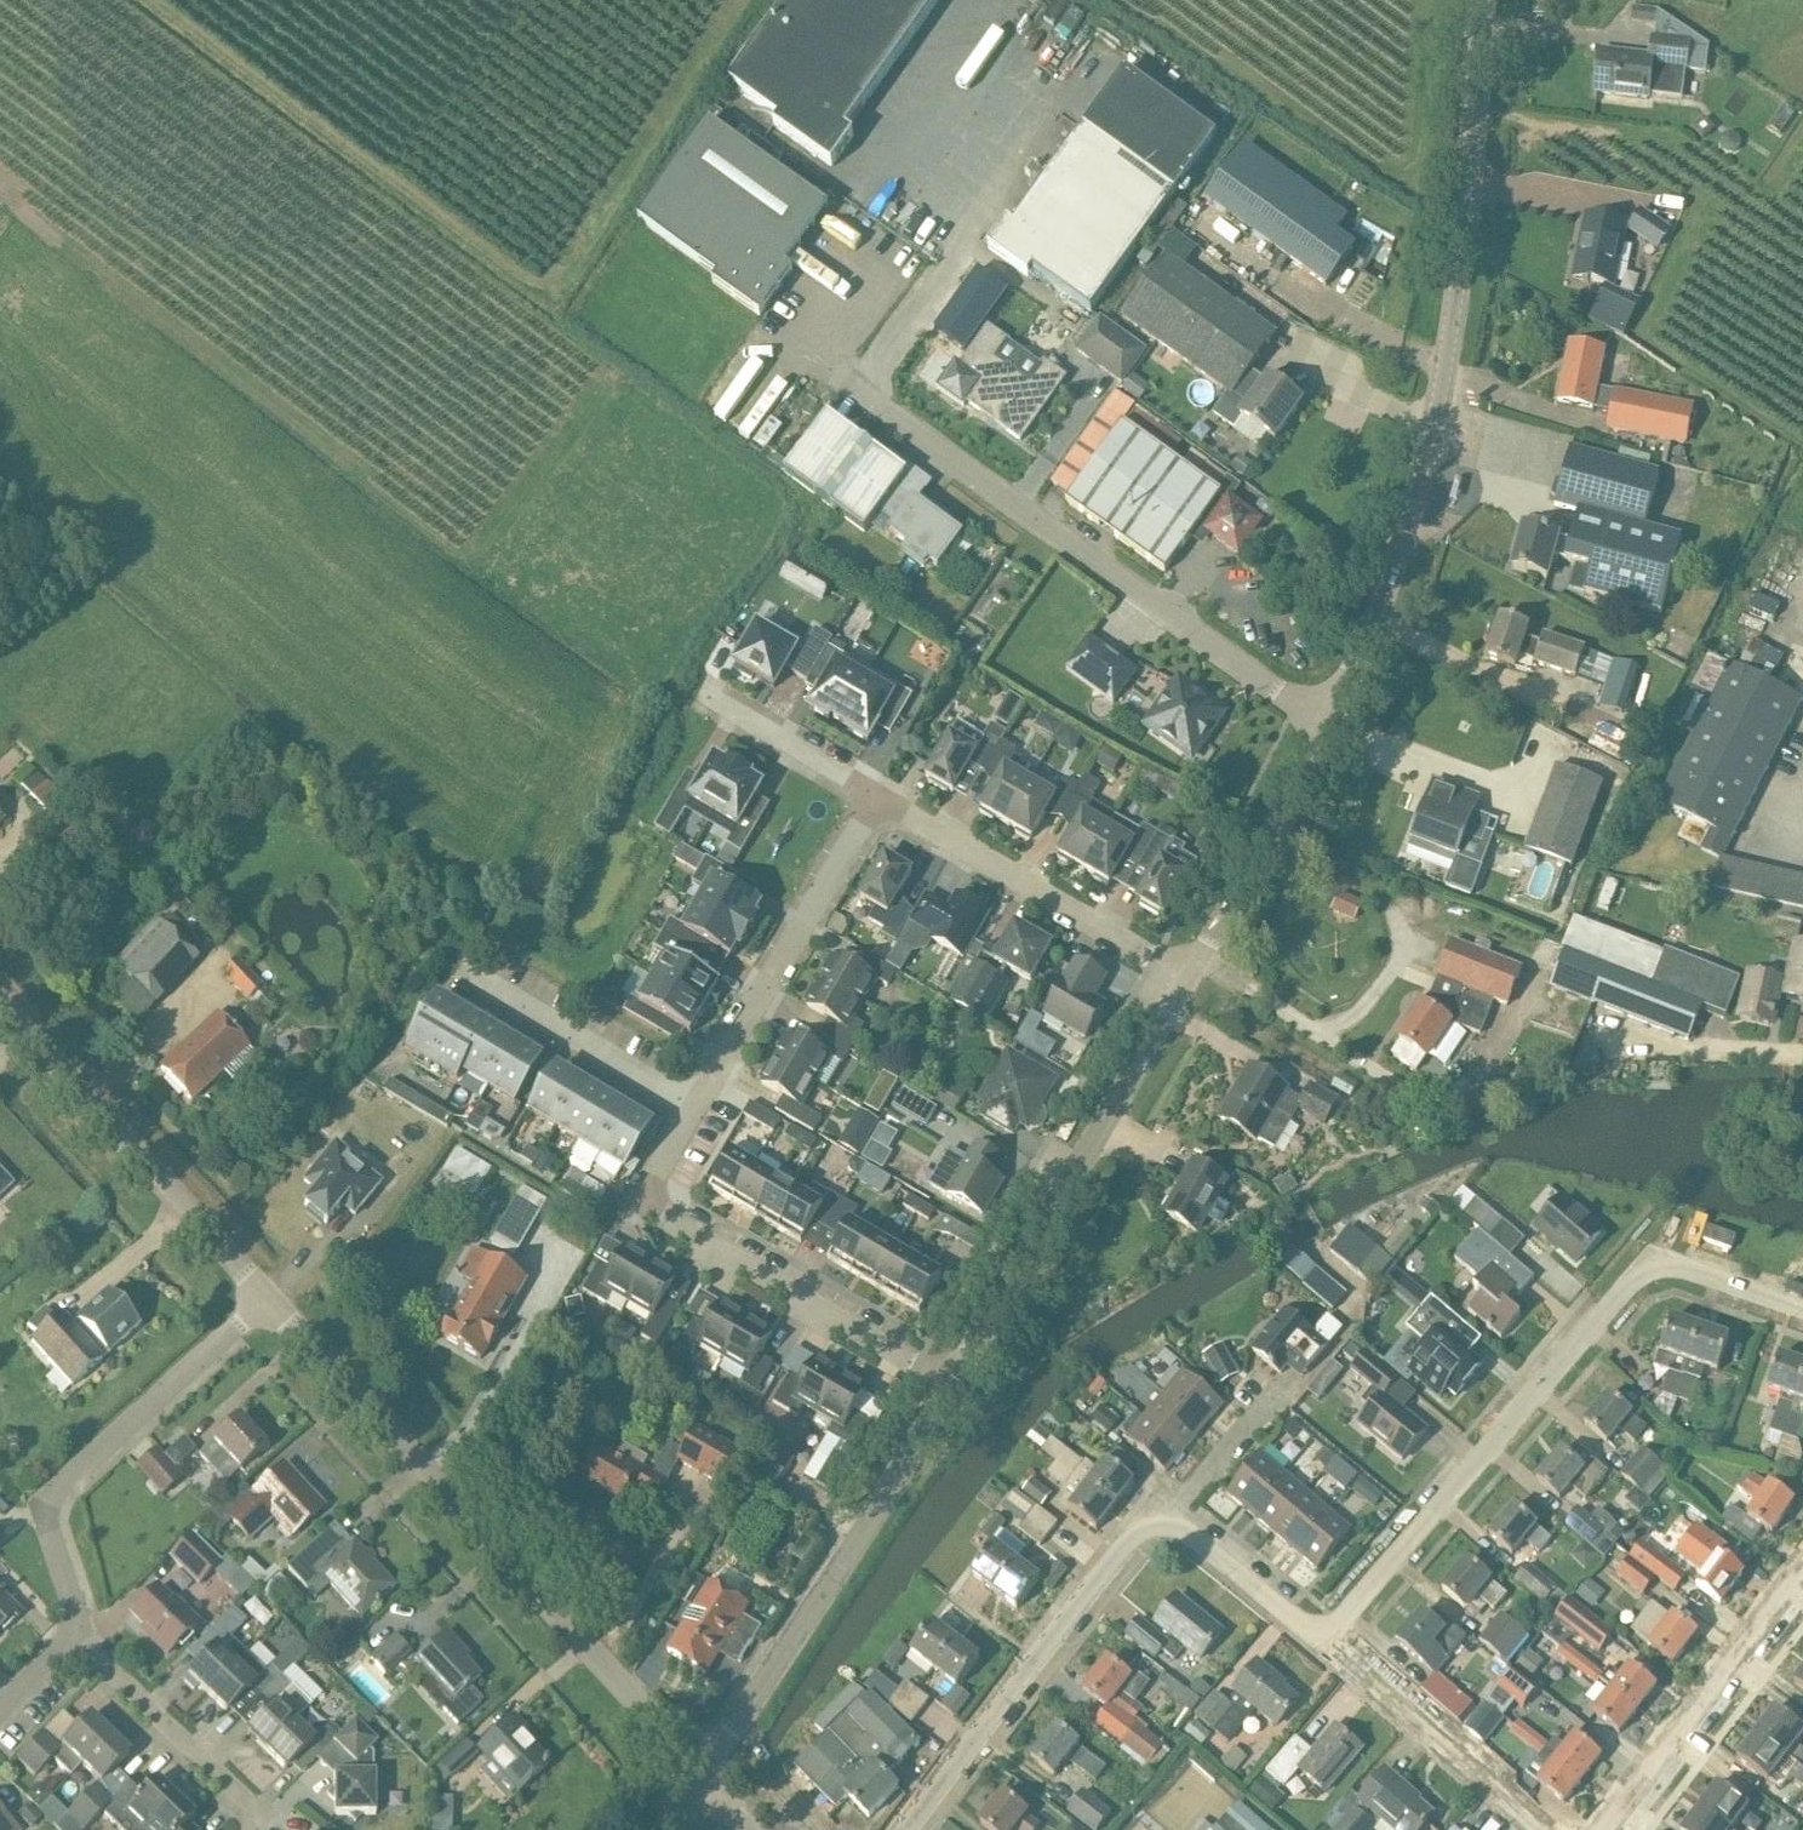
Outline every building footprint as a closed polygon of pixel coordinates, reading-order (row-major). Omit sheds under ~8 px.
[(730,86),(779,121),(775,127),(833,168),(855,137),(847,131),(940,0),(791,0),(730,86)] [(1534,11),(1556,12),(1556,0),(1534,0),(1534,11)] [(1659,10),(1639,7),(1638,23),(1657,25),(1656,37),(1651,36),(1648,59),(1604,54),(1599,94),(1650,100),(1651,97),(1682,101),(1686,71),(1707,73),(1710,46),(1659,12),(1659,10)] [(1125,71),(1014,227),(1008,222),(989,248),(1029,277),(1033,271),(1092,313),(1218,137),(1125,71)] [(1769,126),(1781,135),(1796,113),(1784,104),(1769,126)] [(788,266),(830,207),(710,122),(639,222),(718,278),(714,284),(761,317),(794,270),(788,266)] [(1723,149),(1727,152),(1732,152),(1737,150),(1740,146),(1740,140),(1738,135),(1733,132),(1728,132),(1723,135),(1720,139),(1720,144),(1723,149)] [(1209,201),(1327,287),(1356,247),(1337,233),(1348,217),(1249,146),(1209,201)] [(1673,232),(1641,209),(1627,230),(1659,252),(1673,232)] [(1627,225),(1588,217),(1576,278),(1614,286),(1627,225)] [(1147,266),(1154,256),(1145,251),(1138,261),(1147,266)] [(1277,334),(1168,256),(1124,318),(1229,393),(1214,413),(1236,428),(1244,417),(1276,441),(1303,403),(1269,379),(1267,382),(1251,370),(1277,334)] [(963,351),(1006,291),(976,270),(933,329),(963,351)] [(1602,294),(1590,319),(1621,335),(1634,310),(1602,294)] [(1149,351),(1102,317),(1076,352),(1123,386),(1149,351)] [(1010,343),(989,328),(962,366),(957,362),(938,388),(965,407),(968,402),(1022,441),(1067,378),(1045,362),(1031,382),(999,359),(1010,343)] [(1597,388),(1604,351),(1570,344),(1558,402),(1612,414),(1609,429),(1685,444),(1693,408),(1597,388)] [(774,360),(729,426),(753,442),(798,376),(774,360)] [(1150,387),(1134,376),(1125,390),(1141,401),(1150,387)] [(1166,573),(1200,526),(1239,554),(1262,522),(1232,501),(1242,486),(1228,476),(1218,490),(1200,477),(1211,462),(1193,450),(1182,465),(1172,458),(1183,442),(1116,393),(1051,483),(1071,497),(1067,502),(1166,573)] [(909,473),(829,414),(785,473),(865,532),(881,511),(898,524),(892,532),(911,547),(906,553),(924,566),(929,560),(939,567),(962,536),(946,524),(950,519),(935,508),(934,509),(935,510),(932,514),(898,488),(909,473)] [(1685,448),(1678,446),(1676,456),(1683,457),(1685,448)] [(1646,528),(1660,475),(1570,450),(1555,506),(1579,513),(1571,543),(1560,540),(1561,537),(1526,527),(1514,569),(1549,579),(1555,559),(1591,569),(1584,594),(1661,615),(1683,538),(1646,528)] [(1244,475),(1252,463),(1242,457),(1234,468),(1244,475)] [(827,595),(835,581),(816,570),(808,584),(827,595)] [(1615,661),(1586,650),(1545,636),(1542,645),(1526,640),(1531,628),(1502,619),(1488,659),(1517,669),(1521,657),(1536,662),(1536,663),(1576,677),(1577,676),(1606,686),(1599,705),(1624,713),(1640,667),(1616,659),(1615,661)] [(813,675),(829,647),(834,640),(817,630),(803,654),(797,651),(798,649),(759,627),(736,666),(738,667),(736,671),(752,681),(755,677),(765,682),(764,683),(765,683),(767,681),(773,685),(772,687),(773,688),(773,687),(775,689),(790,664),(795,667),(792,673),(809,683),(813,675)] [(1139,672),(1089,637),(1066,670),(1116,705),(1139,672)] [(832,716),(842,722),(871,672),(829,647),(813,675),(827,683),(822,692),(820,692),(810,709),(830,720),(832,716)] [(1714,830),(1704,850),(1722,859),(1802,702),(1709,656),(1675,724),(1696,735),(1661,804),(1714,830)] [(871,672),(842,722),(852,727),(849,731),(869,743),(879,726),(878,725),(883,716),(897,724),(913,696),(871,672)] [(1224,714),(1195,693),(1180,682),(1149,726),(1192,757),(1224,714)] [(1012,690),(995,716),(1008,724),(1024,697),(1012,690)] [(1064,721),(1047,712),(1042,723),(1059,732),(1064,721)] [(985,772),(1003,742),(1008,733),(993,724),(985,738),(959,723),(927,777),(931,779),(930,782),(948,793),(950,790),(954,793),(971,764),(985,772)] [(1007,824),(1032,782),(1017,774),(1022,760),(1014,755),(1017,750),(1003,742),(985,772),(999,780),(980,812),(995,820),(997,817),(1007,824)] [(1107,744),(1099,759),(1116,768),(1124,753),(1107,744)] [(716,758),(688,805),(712,819),(743,770),(730,762),(728,765),(716,758)] [(1604,783),(1557,766),(1525,850),(1573,868),(1604,783)] [(1138,780),(1157,792),(1166,777),(1145,767),(1138,780)] [(727,845),(743,854),(760,824),(746,816),(764,786),(752,779),(753,776),(743,770),(712,819),(735,832),(727,845)] [(48,783),(37,772),(22,787),(52,817),(68,801),(49,782),(48,783)] [(1074,863),(1085,870),(1117,816),(1092,800),(1102,785),(1087,776),(1063,818),(1077,826),(1059,858),(1073,866),(1074,863)] [(1049,810),(1063,818),(1081,787),(1067,779),(1056,796),(1032,782),(1007,824),(1018,830),(1016,833),(1031,841),(1049,810)] [(1492,820),(1474,814),(1481,796),(1436,779),(1413,840),(1410,849),(1455,865),(1458,857),(1465,838),(1483,845),(1492,820)] [(688,811),(673,802),(657,829),(672,838),(688,811)] [(1141,863),(1159,833),(1145,824),(1141,831),(1117,816),(1085,870),(1096,876),(1094,879),(1109,887),(1127,855),(1141,863)] [(1185,848),(1159,833),(1141,863),(1155,872),(1138,900),(1143,903),(1141,906),(1159,917),(1161,914),(1166,916),(1197,862),(1182,854),(1185,848)] [(18,852),(2,837),(0,839),(0,871),(18,852)] [(911,867),(892,856),(891,859),(886,856),(862,898),(877,907),(870,920),(886,929),(883,934),(897,942),(915,911),(897,901),(913,872),(909,870),(911,867)] [(1483,866),(1459,857),(1446,887),(1474,897),(1482,877),(1479,876),(1483,866)] [(701,905),(751,934),(760,919),(756,917),(762,907),(732,889),(739,877),(708,859),(707,860),(699,874),(694,883),(708,891),(701,905)] [(1722,904),(1802,917),(1802,881),(1727,869),(1722,904)] [(1360,904),(1340,894),(1333,910),(1352,920),(1360,904)] [(912,922),(904,935),(927,948),(932,939),(964,958),(990,914),(958,896),(951,908),(928,895),(912,922)] [(664,933),(695,952),(702,939),(733,957),(739,947),(742,949),(751,934),(701,905),(687,929),(672,920),(664,933)] [(205,951),(170,914),(162,922),(157,918),(113,965),(130,980),(117,994),(143,1018),(154,1006),(156,1007),(200,961),(198,959),(205,951)] [(1608,967),(1594,1005),(1689,1043),(1704,1005),(1727,1014),(1742,979),(1666,949),(1664,954),(1573,918),(1561,949),(1608,967)] [(1028,932),(1017,926),(1002,953),(988,945),(977,965),(975,964),(952,1004),(985,1023),(1008,983),(1002,979),(1008,968),(1032,982),(1038,972),(1049,968),(1046,957),(1053,946),(1042,940),(1039,929),(1028,932)] [(656,980),(707,1009),(709,1006),(713,1008),(723,992),(719,990),(722,984),(697,970),(704,957),(695,952),(664,933),(656,948),(670,957),(656,980)] [(1608,967),(1561,949),(1540,940),(1536,950),(1549,955),(1546,965),(1559,970),(1552,989),(1594,1005),(1608,967)] [(1522,969),(1452,941),(1431,992),(1432,993),(1424,1004),(1423,1004),(1399,1039),(1401,1040),(1392,1054),(1415,1070),(1449,1021),(1481,1034),(1494,1001),(1507,1006),(1522,969)] [(1796,942),(1788,980),(1751,972),(1741,1018),(1769,1024),(1776,993),(1799,999),(1799,1001),(1802,1002),(1802,943),(1796,942)] [(889,987),(897,973),(886,966),(868,955),(860,969),(838,956),(837,958),(834,956),(825,972),(828,973),(823,981),(863,1004),(878,980),(889,987)] [(892,955),(886,966),(897,973),(898,972),(899,973),(905,963),(892,955)] [(222,975),(247,1001),(263,986),(238,959),(222,975)] [(1107,977),(1078,961),(1046,1015),(1087,1039),(1107,1005),(1095,998),(1107,977)] [(634,998),(625,1013),(660,1033),(668,1020),(692,1035),(707,1009),(656,980),(642,1003),(634,998)] [(823,1033),(852,1050),(866,1026),(854,1019),(863,1004),(823,981),(819,989),(816,987),(807,1002),(810,1004),(809,1006),(831,1019),(823,1033)] [(441,999),(409,1053),(459,1083),(464,1075),(515,1106),(543,1059),(441,999)] [(951,1006),(944,1018),(950,1022),(960,1019),(964,1013),(951,1006)] [(1027,1049),(1036,1034),(1044,1020),(1032,1013),(1015,1041),(1027,1049)] [(161,1071),(191,1102),(223,1071),(232,1081),(257,1057),(247,1047),(218,1017),(161,1071)] [(782,1051),(778,1059),(814,1080),(828,1056),(843,1064),(852,1050),(823,1033),(814,1047),(793,1034),(791,1036),(788,1034),(779,1049),(782,1051)] [(1029,1129),(1030,1127),(1031,1128),(1032,1128),(1033,1128),(1034,1129),(1035,1129),(1036,1129),(1037,1129),(1038,1129),(1039,1128),(1040,1128),(1041,1128),(1042,1127),(1043,1126),(1044,1125),(1045,1125),(1045,1124),(1046,1123),(1046,1122),(1047,1121),(1047,1120),(1047,1119),(1047,1118),(1047,1117),(1047,1116),(1047,1115),(1047,1114),(1047,1113),(1046,1112),(1046,1111),(1045,1110),(1044,1109),(1043,1108),(1043,1107),(1042,1107),(1057,1080),(1009,1052),(981,1101),(989,1105),(983,1116),(1015,1135),(1021,1124),(1029,1129)] [(814,1080),(778,1059),(773,1067),(770,1065),(761,1080),(764,1082),(763,1084),(785,1097),(777,1111),(815,1133),(823,1119),(803,1107),(817,1082),(814,1080)] [(1277,1150),(1296,1117),(1302,1107),(1327,1121),(1340,1100),(1313,1084),(1304,1099),(1288,1089),(1289,1088),(1252,1067),(1222,1118),(1277,1150)] [(535,1114),(627,1169),(653,1125),(561,1070),(535,1114)] [(1339,1076),(1332,1088),(1351,1099),(1358,1086),(1339,1076)] [(385,1091),(409,1105),(415,1094),(391,1080),(385,1091)] [(936,1109),(903,1089),(893,1106),(926,1126),(936,1109)] [(409,1105),(436,1122),(443,1110),(415,1094),(409,1105)] [(1353,1106),(1362,1110),(1367,1099),(1358,1095),(1353,1106)] [(880,1115),(886,1106),(871,1097),(865,1106),(880,1115)] [(782,1121),(752,1103),(745,1115),(775,1133),(782,1121)] [(443,1110),(436,1122),(449,1129),(455,1118),(443,1110)] [(860,1156),(879,1122),(859,1110),(840,1144),(860,1156)] [(493,1141),(503,1139),(506,1135),(473,1115),(467,1127),(480,1135),(481,1134),(493,1141)] [(786,1137),(799,1144),(805,1134),(792,1127),(786,1137)] [(817,1141),(805,1134),(799,1144),(811,1151),(817,1141)] [(892,1154),(888,1151),(872,1142),(863,1158),(883,1170),(892,1154)] [(356,1215),(383,1183),(368,1171),(366,1174),(347,1159),(350,1156),(335,1144),(304,1182),(316,1192),(304,1206),(308,1209),(305,1212),(321,1225),(324,1222),(327,1225),(344,1205),(356,1215)] [(1006,1161),(978,1145),(949,1195),(984,1215),(1004,1180),(997,1176),(1006,1161)] [(521,1158),(534,1166),(541,1155),(528,1147),(521,1158)] [(493,1170),(459,1149),(445,1171),(480,1192),(493,1170)] [(734,1203),(756,1165),(733,1152),(711,1189),(734,1203)] [(541,1155),(534,1166),(547,1174),(554,1163),(541,1155)] [(852,1163),(853,1169),(860,1173),(866,1163),(855,1157),(852,1163)] [(1230,1181),(1196,1161),(1166,1213),(1200,1233),(1230,1181)] [(867,1164),(858,1181),(882,1195),(892,1178),(867,1164)] [(756,1165),(734,1203),(757,1216),(779,1179),(756,1165)] [(757,1216),(779,1230),(801,1192),(787,1183),(792,1174),(784,1169),(779,1179),(757,1216)] [(11,1186),(0,1174),(0,1196),(11,1186)] [(1273,1182),(1281,1197),(1296,1189),(1288,1174),(1273,1182)] [(563,1192),(577,1200),(583,1189),(570,1181),(563,1192)] [(828,1230),(846,1201),(831,1193),(830,1195),(807,1181),(801,1192),(779,1230),(802,1243),(815,1222),(828,1230)] [(1480,1231),(1491,1240),(1505,1223),(1463,1186),(1449,1204),(1480,1231)] [(583,1189),(577,1200),(589,1207),(595,1196),(583,1189)] [(607,1216),(617,1200),(605,1192),(595,1208),(607,1216)] [(1424,1196),(1418,1203),(1431,1214),(1437,1207),(1424,1196)] [(918,1215),(924,1205),(911,1197),(905,1207),(918,1215)] [(1602,1232),(1564,1200),(1540,1228),(1560,1245),(1558,1247),(1576,1263),(1602,1232)] [(829,1259),(853,1273),(875,1235),(852,1222),(859,1209),(846,1201),(828,1230),(842,1238),(829,1259)] [(935,1211),(924,1205),(918,1215),(929,1221),(935,1211)] [(968,1229),(946,1217),(938,1232),(950,1233),(962,1240),(968,1229)] [(1418,1233),(1406,1223),(1382,1252),(1350,1225),(1330,1250),(1374,1287),(1418,1233)] [(525,1240),(501,1227),(491,1244),(515,1258),(525,1240)] [(1535,1278),(1491,1240),(1480,1231),(1456,1259),(1481,1281),(1475,1288),(1483,1295),(1469,1311),(1502,1339),(1521,1317),(1505,1304),(1514,1293),(1519,1297),(1535,1278)] [(898,1249),(875,1235),(853,1273),(875,1286),(898,1249)] [(615,1294),(630,1302),(654,1263),(646,1258),(648,1255),(633,1246),(630,1249),(629,1248),(616,1270),(602,1262),(585,1291),(609,1305),(615,1294)] [(529,1279),(475,1247),(458,1275),(475,1285),(457,1316),(455,1315),(453,1318),(444,1317),(438,1327),(443,1334),(442,1337),(482,1360),(490,1346),(492,1347),(502,1330),(500,1329),(529,1279)] [(1348,1294),(1293,1247),(1280,1262),(1306,1284),(1304,1286),(1333,1311),(1348,1294)] [(898,1299),(920,1262),(898,1249),(875,1286),(898,1299)] [(943,1275),(920,1262),(898,1299),(921,1313),(943,1275)] [(654,1263),(630,1302),(655,1317),(643,1337),(657,1345),(680,1308),(666,1299),(679,1278),(676,1276),(678,1273),(663,1264),(661,1267),(654,1263)] [(1397,1266),(1383,1281),(1418,1310),(1431,1294),(1397,1266)] [(140,1327),(109,1293),(72,1327),(63,1316),(57,1322),(45,1309),(28,1325),(39,1338),(33,1343),(73,1387),(108,1355),(108,1356),(140,1327)] [(587,1315),(582,1297),(566,1301),(570,1319),(587,1315)] [(1457,1320),(1433,1299),(1408,1328),(1432,1349),(1412,1372),(1442,1398),(1449,1390),(1458,1397),(1485,1366),(1446,1333),(1457,1320)] [(725,1358),(749,1319),(741,1314),(743,1311),(728,1302),(726,1305),(724,1304),(711,1326),(697,1318),(680,1347),(694,1355),(701,1344),(725,1358)] [(1288,1366),(1302,1378),(1315,1363),(1344,1329),(1329,1316),(1314,1334),(1286,1311),(1253,1350),(1281,1374),(1288,1366)] [(1679,1400),(1676,1399),(1701,1327),(1673,1317),(1655,1367),(1671,1372),(1663,1394),(1653,1408),(1671,1422),(1679,1400)] [(749,1319),(725,1358),(750,1373),(743,1384),(758,1393),(775,1364),(761,1355),(774,1333),(771,1332),(773,1329),(758,1320),(756,1323),(749,1319)] [(628,1347),(637,1332),(620,1322),(612,1337),(628,1347)] [(1676,1399),(1679,1400),(1691,1404),(1699,1381),(1701,1381),(1705,1367),(1718,1371),(1730,1336),(1701,1327),(1676,1399)] [(1241,1375),(1224,1344),(1203,1356),(1220,1386),(1241,1375)] [(1352,1344),(1344,1353),(1355,1362),(1363,1353),(1352,1344)] [(1399,1380),(1367,1353),(1353,1370),(1374,1388),(1363,1402),(1372,1409),(1359,1425),(1403,1461),(1428,1431),(1385,1396),(1399,1380)] [(1797,1399),(1802,1382),(1802,1362),(1781,1354),(1769,1389),(1783,1394),(1777,1414),(1767,1410),(1761,1425),(1771,1428),(1767,1442),(1780,1446),(1783,1436),(1784,1436),(1792,1413),(1797,1399)] [(820,1414),(844,1375),(836,1370),(838,1367),(823,1358),(821,1361),(819,1360),(806,1382),(792,1374),(775,1403),(799,1417),(806,1405),(820,1414)] [(1148,1371),(1140,1364),(1136,1368),(1145,1376),(1148,1371)] [(1165,1394),(1205,1428),(1224,1405),(1184,1371),(1165,1394)] [(851,1379),(844,1375),(820,1414),(835,1423),(828,1434),(852,1449),(869,1419),(856,1411),(869,1389),(866,1388),(868,1385),(853,1376),(851,1379)] [(1097,1379),(1087,1390),(1095,1396),(1104,1385),(1097,1379)] [(679,1406),(685,1395),(672,1388),(666,1399),(679,1406)] [(1165,1394),(1146,1417),(1186,1450),(1205,1428),(1165,1394)] [(1633,1415),(1610,1395),(1586,1424),(1608,1443),(1621,1429),(1635,1441),(1646,1428),(1632,1416),(1633,1415)] [(1121,1420),(1103,1405),(1092,1418),(1092,1419),(1110,1433),(1121,1420)] [(1792,1413),(1784,1436),(1798,1441),(1802,1428),(1802,1417),(1792,1413)] [(1186,1450),(1146,1417),(1127,1440),(1167,1473),(1186,1450)] [(1303,1429),(1289,1418),(1280,1429),(1293,1440),(1303,1429)] [(267,1447),(240,1419),(199,1456),(209,1467),(224,1453),(241,1471),(267,1447)] [(1039,1425),(1028,1439),(1042,1451),(1052,1438),(1053,1436),(1039,1425)] [(625,1444),(616,1459),(600,1450),(583,1479),(625,1504),(634,1489),(656,1502),(680,1462),(720,1485),(740,1451),(698,1426),(683,1451),(670,1443),(652,1473),(644,1468),(650,1459),(625,1444)] [(1057,1462),(1117,1507),(1135,1482),(1107,1461),(1100,1471),(1087,1461),(1085,1463),(1052,1438),(1042,1451),(1057,1462)] [(196,1451),(185,1439),(165,1456),(176,1469),(196,1451)] [(1567,1456),(1562,1452),(1538,1480),(1561,1500),(1573,1486),(1587,1498),(1609,1472),(1577,1444),(1567,1456)] [(1335,1457),(1323,1448),(1314,1459),(1325,1468),(1335,1457)] [(1665,1468),(1643,1449),(1621,1475),(1637,1489),(1650,1500),(1670,1477),(1663,1470),(1665,1468)] [(155,1451),(137,1467),(163,1496),(181,1481),(155,1451)] [(851,1460),(836,1451),(816,1485),(832,1494),(851,1460)] [(1765,1451),(1763,1458),(1772,1460),(1774,1453),(1765,1451)] [(1228,1494),(1251,1514),(1285,1474),(1262,1454),(1228,1494)] [(773,1493),(786,1471),(766,1460),(753,1481),(773,1493)] [(1098,1531),(1117,1507),(1057,1462),(1048,1473),(1080,1498),(1070,1510),(1098,1531)] [(284,1466),(253,1495),(227,1519),(249,1543),(275,1519),(292,1538),(324,1509),(284,1466)] [(1352,1485),(1358,1478),(1349,1470),(1343,1477),(1352,1485)] [(1285,1474),(1251,1514),(1273,1532),(1307,1493),(1285,1474)] [(1769,1486),(1754,1475),(1743,1490),(1759,1501),(1749,1516),(1774,1534),(1795,1503),(1769,1485),(1769,1486)] [(1363,1498),(1372,1487),(1362,1478),(1353,1490),(1363,1498)] [(1053,1494),(1034,1479),(1023,1493),(1043,1508),(1053,1494)] [(765,1496),(753,1488),(740,1508),(752,1516),(765,1496)] [(1002,1508),(1024,1524),(1028,1519),(1050,1535),(1059,1523),(1015,1491),(1002,1508)] [(1273,1532),(1295,1551),(1330,1511),(1307,1493),(1273,1532)] [(1745,1514),(1733,1505),(1721,1522),(1734,1530),(1745,1514)] [(1538,1527),(1515,1507),(1491,1536),(1514,1556),(1526,1542),(1540,1554),(1552,1540),(1538,1528),(1538,1527)] [(1619,1548),(1627,1537),(1624,1535),(1626,1533),(1599,1509),(1591,1518),(1579,1508),(1564,1525),(1592,1549),(1593,1548),(1605,1558),(1616,1545),(1619,1548)] [(1352,1531),(1330,1511),(1295,1551),(1318,1571),(1352,1531)] [(211,1543),(228,1528),(213,1512),(197,1527),(211,1543)] [(1007,1523),(996,1515),(981,1535),(991,1543),(1007,1523)] [(1371,1524),(1378,1530),(1386,1521),(1380,1515),(1371,1524)] [(1028,1519),(1024,1524),(1019,1531),(1041,1547),(1050,1535),(1028,1519)] [(353,1544),(335,1524),(287,1568),(316,1600),(331,1586),(361,1619),(395,1587),(374,1564),(376,1558),(371,1552),(364,1553),(354,1543),(353,1544)] [(1721,1603),(1742,1575),(1719,1557),(1719,1558),(1707,1549),(1714,1540),(1698,1527),(1679,1552),(1707,1573),(1698,1586),(1721,1603)] [(220,1562),(192,1534),(169,1558),(199,1588),(212,1574),(222,1564),(220,1562)] [(1627,1537),(1619,1548),(1631,1558),(1631,1559),(1629,1559),(1656,1580),(1657,1579),(1675,1592),(1688,1576),(1660,1555),(1656,1559),(1627,1537)] [(972,1575),(995,1593),(1018,1564),(995,1546),(972,1575)] [(1642,1596),(1656,1580),(1629,1559),(1629,1560),(1623,1555),(1614,1566),(1621,1572),(1617,1576),(1642,1596)] [(220,1562),(222,1564),(212,1574),(220,1581),(233,1567),(224,1558),(220,1562)] [(1493,1581),(1470,1561),(1445,1591),(1468,1610),(1480,1596),(1495,1608),(1507,1594),(1492,1582),(1493,1581)] [(1069,1571),(1058,1562),(1043,1583),(1054,1591),(1069,1571)] [(1041,1582),(1018,1564),(995,1593),(1018,1611),(1041,1582)] [(1558,1589),(1530,1564),(1516,1580),(1544,1605),(1545,1604),(1556,1613),(1568,1599),(1558,1589)] [(269,1600),(287,1584),(278,1574),(260,1590),(269,1600)] [(1579,1590),(1593,1606),(1606,1594),(1592,1579),(1579,1590)] [(713,1583),(670,1653),(706,1675),(721,1649),(742,1662),(763,1627),(742,1615),(749,1604),(713,1583)] [(180,1611),(158,1590),(133,1616),(155,1637),(152,1641),(167,1656),(198,1624),(182,1609),(180,1611)] [(0,1594),(0,1631),(1,1630),(4,1633),(21,1615),(0,1594)] [(1128,1636),(1157,1659),(1164,1651),(1176,1661),(1186,1649),(1200,1660),(1223,1632),(1179,1596),(1156,1624),(1158,1625),(1153,1631),(1140,1620),(1128,1636)] [(1615,1634),(1570,1598),(1554,1618),(1600,1653),(1615,1634)] [(238,1613),(245,1606),(241,1601),(234,1609),(238,1613)] [(766,1602),(760,1612),(769,1617),(775,1607),(766,1602)] [(200,1687),(209,1696),(249,1655),(232,1638),(247,1622),(238,1613),(234,1609),(233,1608),(209,1633),(224,1646),(220,1650),(217,1647),(188,1676),(189,1676),(184,1682),(194,1692),(200,1687)] [(1657,1608),(1647,1621),(1636,1634),(1674,1665),(1698,1635),(1673,1616),(1671,1619),(1657,1608)] [(1474,1704),(1438,1674),(1468,1639),(1436,1612),(1430,1619),(1424,1614),(1410,1631),(1406,1628),(1398,1638),(1402,1641),(1399,1644),(1435,1674),(1422,1690),(1464,1727),(1478,1709),(1473,1705),(1474,1704)] [(1525,1634),(1501,1615),(1480,1640),(1511,1666),(1528,1645),(1521,1639),(1525,1634)] [(279,1620),(248,1649),(265,1667),(296,1638),(279,1620)] [(936,1671),(958,1642),(935,1624),(912,1653),(936,1671)] [(412,1653),(396,1635),(369,1659),(386,1677),(412,1653)] [(452,1700),(440,1712),(444,1709),(456,1722),(480,1700),(469,1689),(480,1678),(462,1659),(466,1655),(457,1646),(453,1649),(442,1637),(416,1661),(452,1700)] [(981,1659),(958,1642),(936,1671),(959,1688),(981,1659)] [(1567,1661),(1582,1673),(1589,1664),(1574,1652),(1567,1661)] [(1141,1668),(1124,1654),(1115,1666),(1109,1661),(1086,1690),(1108,1706),(1092,1727),(1147,1769),(1149,1766),(1156,1771),(1171,1752),(1165,1747),(1166,1746),(1146,1731),(1149,1728),(1137,1719),(1144,1710),(1122,1693),(1141,1668)] [(249,1655),(209,1696),(227,1713),(253,1687),(264,1699),(284,1678),(273,1666),(266,1672),(249,1655)] [(1531,1677),(1538,1667),(1522,1655),(1515,1665),(1531,1677)] [(1218,1695),(1199,1718),(1230,1743),(1257,1710),(1277,1727),(1300,1700),(1279,1684),(1281,1681),(1259,1663),(1236,1691),(1237,1693),(1228,1704),(1218,1695)] [(1589,1664),(1582,1673),(1597,1686),(1605,1676),(1589,1664)] [(1612,1689),(1639,1710),(1658,1687),(1631,1665),(1612,1689)] [(1513,1670),(1486,1703),(1503,1716),(1515,1701),(1525,1709),(1539,1691),(1530,1683),(1513,1670)] [(1188,1691),(1166,1674),(1158,1684),(1167,1691),(1165,1694),(1178,1704),(1176,1706),(1190,1716),(1201,1701),(1188,1691)] [(284,1678),(264,1699),(270,1705),(260,1716),(263,1719),(248,1734),(267,1752),(296,1724),(295,1723),(312,1706),(284,1678)] [(1196,1680),(1188,1691),(1201,1701),(1210,1690),(1196,1680)] [(907,1682),(898,1694),(922,1712),(931,1700),(920,1691),(907,1682)] [(816,1725),(827,1737),(798,1766),(839,1808),(849,1797),(870,1818),(899,1789),(888,1777),(898,1767),(898,1766),(920,1744),(894,1718),(855,1687),(816,1725)] [(1620,1734),(1639,1710),(1612,1689),(1593,1712),(1620,1734)] [(922,1712),(898,1694),(889,1705),(902,1715),(913,1724),(922,1712)] [(1487,1708),(1468,1730),(1468,1731),(1484,1744),(1503,1721),(1487,1708)] [(367,1709),(342,1734),(342,1735),(334,1743),(357,1765),(357,1775),(335,1775),(335,1788),(328,1795),(335,1803),(335,1816),(348,1816),(356,1823),(363,1816),(376,1816),(376,1775),(374,1775),(374,1754),(370,1751),(379,1743),(367,1731),(377,1720),(367,1709)] [(1800,1766),(1802,1768),(1802,1749),(1798,1746),(1802,1740),(1802,1723),(1801,1727),(1778,1709),(1759,1734),(1789,1758),(1800,1766)] [(72,1777),(83,1766),(82,1765),(111,1736),(92,1717),(63,1746),(64,1747),(61,1750),(44,1733),(17,1761),(36,1779),(54,1760),(72,1777)] [(1194,1721),(1184,1732),(1201,1746),(1211,1735),(1194,1721)] [(1511,1731),(1526,1743),(1534,1733),(1519,1721),(1511,1731)] [(550,1765),(510,1722),(479,1751),(519,1794),(550,1765)] [(315,1742),(296,1724),(267,1752),(286,1771),(292,1765),(302,1775),(334,1743),(342,1735),(342,1734),(332,1725),(315,1742)] [(1365,1750),(1336,1726),(1313,1753),(1296,1738),(1267,1773),(1285,1788),(1300,1770),(1327,1794),(1365,1750)] [(1107,1768),(1094,1758),(1079,1747),(1081,1745),(1058,1727),(1033,1760),(1056,1777),(1069,1760),(1096,1782),(1107,1768)] [(1545,1749),(1549,1745),(1534,1733),(1526,1743),(1542,1755),(1527,1773),(1566,1803),(1584,1780),(1545,1749)] [(1770,1783),(1789,1758),(1759,1734),(1740,1759),(1770,1783)] [(1549,1745),(1545,1749),(1584,1780),(1603,1756),(1575,1735),(1567,1747),(1555,1739),(1550,1745),(1549,1745)] [(130,1755),(111,1736),(83,1766),(102,1784),(130,1755)] [(479,1755),(466,1741),(439,1766),(452,1780),(479,1755)] [(1230,1776),(1246,1758),(1233,1747),(1217,1765),(1230,1776)] [(1331,1829),(1377,1829),(1384,1821),(1394,1829),(1424,1829),(1435,1817),(1413,1798),(1415,1795),(1388,1772),(1363,1801),(1353,1793),(1325,1826),(1331,1829)] [(121,1829),(147,1829),(176,1799),(157,1781),(151,1786),(140,1775),(114,1802),(104,1813),(121,1829)] [(1264,1777),(1253,1789),(1274,1808),(1284,1796),(1264,1777)] [(50,1795),(37,1784),(26,1797),(38,1808),(50,1795)] [(114,1802),(97,1785),(66,1816),(72,1821),(63,1829),(87,1829),(104,1813),(114,1802)] [(1727,1829),(1734,1829),(1751,1808),(1720,1785),(1701,1810),(1727,1829)] [(1085,1790),(1067,1812),(1069,1813),(1065,1817),(1081,1829),(1100,1829),(1113,1813),(1085,1790)] [(1005,1795),(983,1825),(990,1829),(1016,1829),(1017,1829),(1019,1829),(1039,1829),(1042,1827),(1027,1816),(1029,1813),(1005,1795)] [(176,1799),(147,1829),(194,1829),(189,1825),(196,1818),(176,1799)] [(452,1812),(453,1799),(433,1799),(432,1812),(452,1812)] [(1239,1805),(1217,1829),(1269,1829),(1240,1804),(1239,1805)] [(21,1815),(33,1827),(42,1817),(30,1806),(21,1815)] [(0,1810),(0,1829),(20,1829),(0,1810)] [(1701,1810),(1685,1829),(1727,1829),(1701,1810)] [(1203,1820),(1194,1829),(1215,1829),(1203,1820)]
